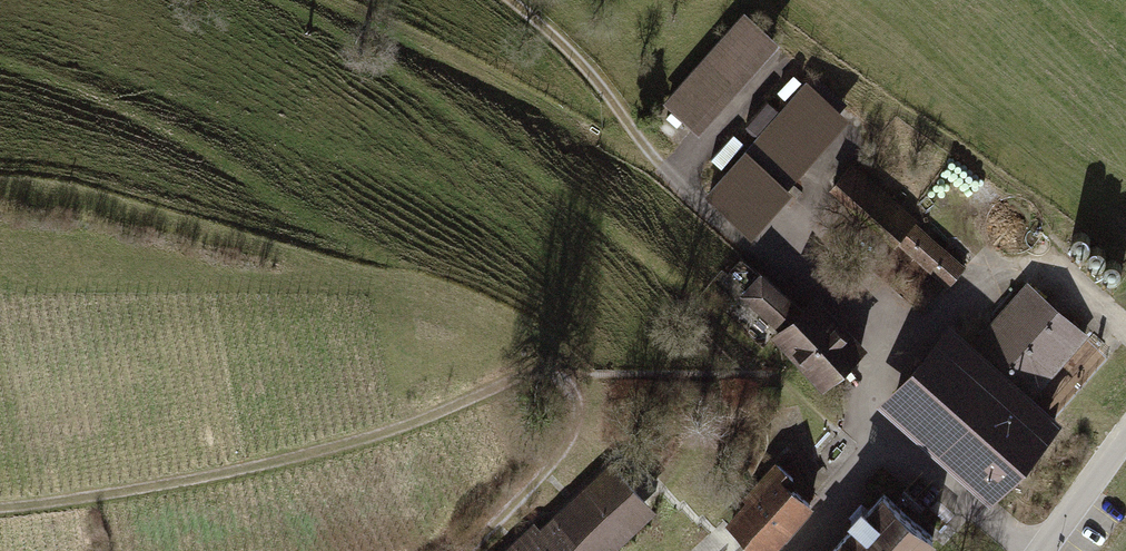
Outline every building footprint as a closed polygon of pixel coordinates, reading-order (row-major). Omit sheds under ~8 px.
[(745,16),(667,102),(694,126),(772,40),(745,16)] [(811,89),(713,200),(744,227),(782,185),(777,181),(838,112),(811,89)] [(850,166),(833,186),(896,242),(897,241),(947,286),(963,267),(850,166)] [(761,276),(744,295),(783,330),(776,337),(822,384),(861,346),(815,299),(802,312),(761,276)] [(940,343),(896,391),(1000,483),(1043,434),(1017,411),(1085,335),(1028,285),(960,361),(940,343)] [(729,526),(750,545),(757,550),(767,550),(809,504),(787,484),(792,478),(776,464),(754,488),(759,493),(729,526)] [(530,529),(551,550),(606,550),(652,508),(611,465),(559,515),(560,516),(541,533),(534,525),(530,529)] [(933,537),(883,493),(867,511),(861,506),(850,518),(856,524),(832,550),(920,550),(933,537)] [(953,514),(937,499),(929,508),(945,523),(953,514)] [(750,545),(724,522),(690,550),(728,550),(729,550),(744,550),(750,545)] [(530,529),(507,550),(551,550),(530,529)]
